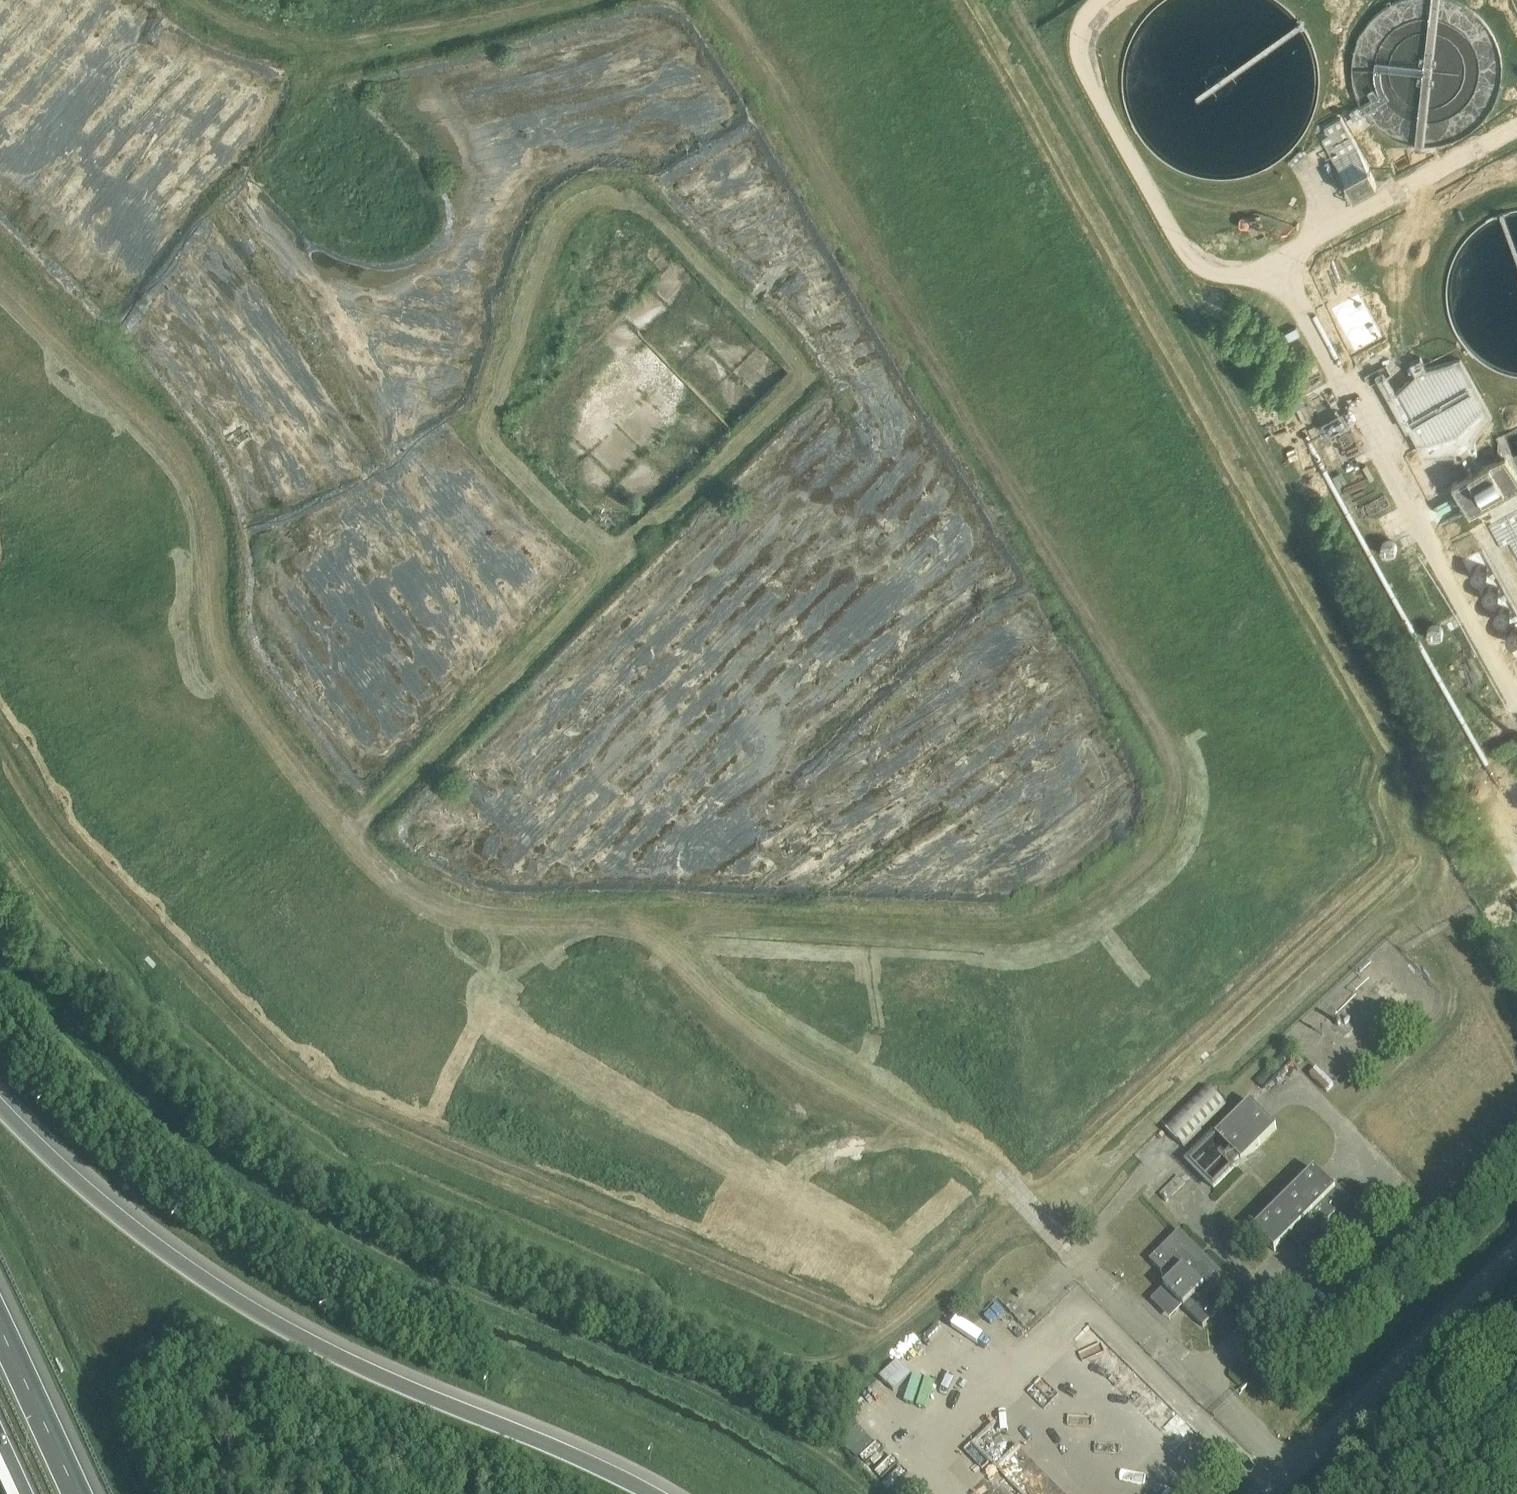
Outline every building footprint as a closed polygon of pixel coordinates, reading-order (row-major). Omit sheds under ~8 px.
[(1353,195),(1376,183),(1340,116),(1324,125),(1328,133),(1321,137),(1353,195)] [(1459,359),(1426,369),(1420,358),(1410,364),(1416,375),(1398,393),(1387,375),(1378,380),(1407,432),(1410,431),(1425,456),(1455,454),(1455,458),(1463,459),(1471,473),(1452,484),(1470,516),(1487,507),(1495,521),(1489,524),(1502,548),(1509,544),(1516,558),(1516,500),(1513,492),(1516,489),(1516,474),(1506,453),(1483,465),(1477,463),(1474,456),(1477,455),(1476,441),(1492,417),(1459,359)] [(1186,1148),(1228,1106),(1206,1084),(1164,1127),(1186,1148)] [(1277,1128),(1269,1120),(1251,1102),(1191,1164),(1216,1187),(1241,1160),(1243,1162),(1277,1128)] [(1335,1189),(1318,1172),(1315,1170),(1254,1230),(1276,1251),(1290,1237),(1301,1249),(1351,1199),(1338,1187),(1335,1189)] [(1180,1176),(1160,1195),(1167,1201),(1186,1183),(1180,1176)] [(1225,1276),(1202,1252),(1180,1231),(1150,1260),(1170,1281),(1164,1287),(1167,1290),(1157,1301),(1171,1314),(1181,1304),(1204,1327),(1218,1312),(1204,1297),(1225,1276)] [(1277,1392),(1270,1384),(1262,1391),(1270,1399),(1277,1392)] [(858,1424),(840,1440),(862,1464),(869,1458),(862,1451),(873,1441),(858,1424)]
